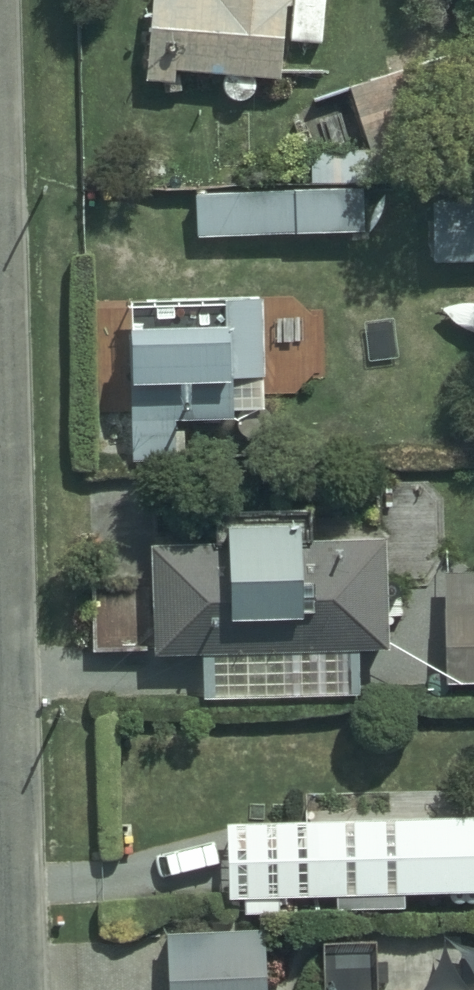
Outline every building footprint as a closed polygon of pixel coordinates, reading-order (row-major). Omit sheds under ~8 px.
[(152,33),(148,80),(162,81),(161,96),(181,97),(183,72),(228,76),(227,77),(226,78),(226,80),(225,81),(225,83),(225,84),(225,86),(225,87),(225,89),(225,90),(226,92),(226,93),(227,95),(228,96),(229,97),(230,98),(231,99),(232,100),(233,101),(235,102),(236,102),(237,103),(239,103),(240,103),(242,104),(243,103),(245,103),(247,103),(248,102),(249,102),(251,101),(252,100),(253,99),(254,98),(256,97),(256,96),(257,95),(258,93),(259,92),(259,91),(259,89),(260,88),(260,86),(260,85),(259,83),(259,82),(259,80),(258,79),(258,78),(285,80),(288,42),(326,45),(329,0),(154,0),(154,4),(146,4),(143,32),(152,33)] [(396,73),(344,91),(357,129),(409,112),(396,73)] [(199,193),(201,236),(367,234),(366,191),(199,193)] [(435,209),(435,264),(473,264),(473,209),(435,209)] [(148,307),(132,307),(135,461),(178,461),(178,420),(236,419),(235,377),(267,377),(265,298),(148,300),(148,307)] [(304,540),(302,520),(219,521),(219,544),(153,545),(155,656),(204,655),(205,701),(362,698),(361,650),(392,650),(390,538),(304,540)] [(448,573),(447,683),(473,683),(473,573),(448,573)] [(225,815),(227,891),(473,886),(473,810),(225,815)] [(170,989),(268,989),(266,930),(169,933),(170,989)] [(368,951),(333,951),(334,989),(369,989),(368,951)]
